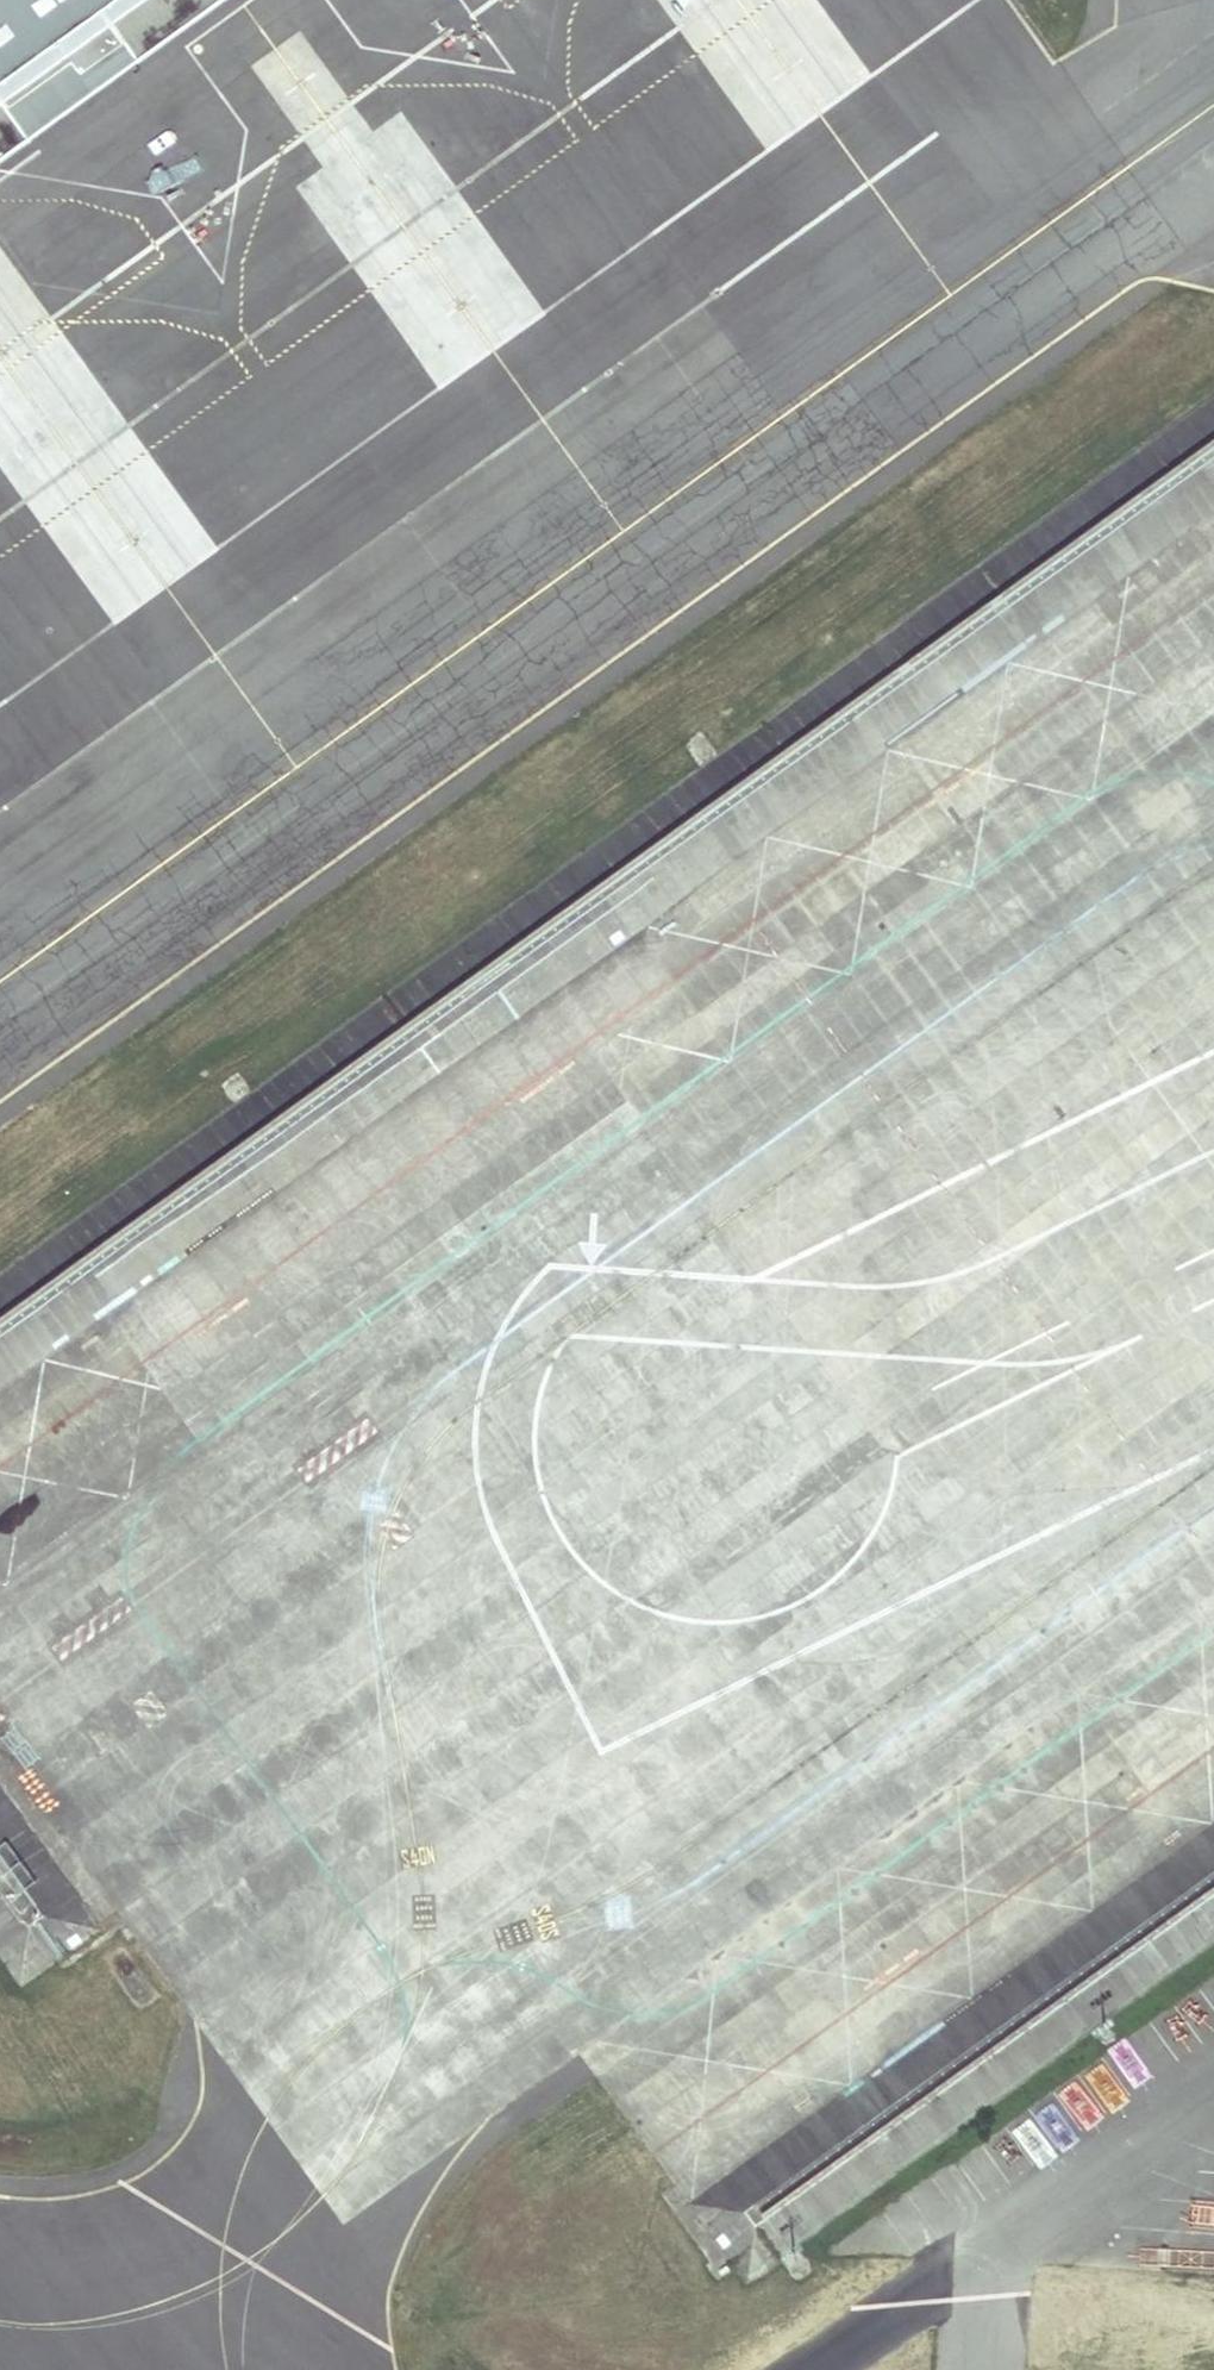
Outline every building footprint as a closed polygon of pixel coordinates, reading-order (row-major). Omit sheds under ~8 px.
[(225,0),(0,0),(0,169),(225,0)]
